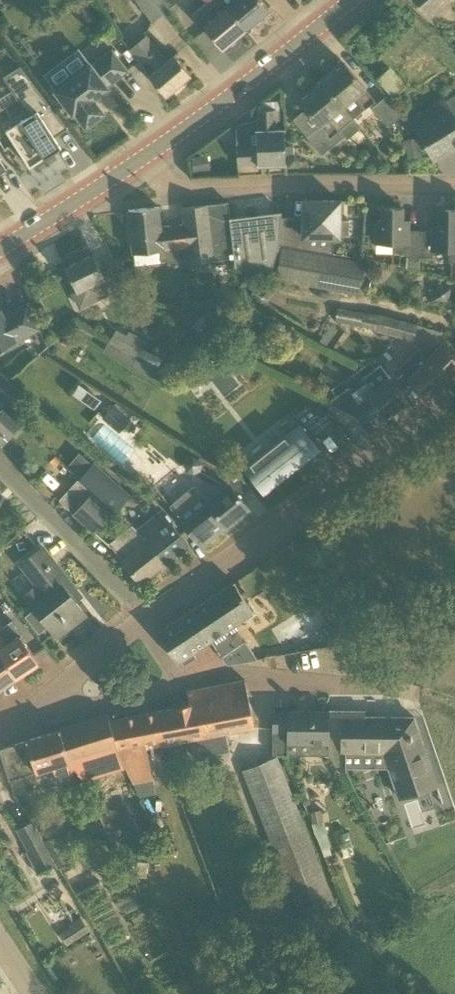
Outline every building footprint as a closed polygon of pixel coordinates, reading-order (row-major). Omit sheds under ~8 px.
[(169,8),(163,0),(137,0),(153,22),(170,9),(169,8)] [(169,8),(180,0),(163,0),(169,8)] [(222,49),(246,29),(223,0),(205,0),(207,2),(193,14),(222,49)] [(246,29),(269,9),(261,0),(223,0),(246,29)] [(427,15),(446,0),(415,0),(427,15)] [(168,61),(158,49),(147,35),(129,49),(141,63),(147,58),(157,69),(149,76),(166,95),(191,74),(175,55),(168,61)] [(108,86),(128,70),(112,49),(92,65),(91,63),(56,90),(73,113),(76,111),(86,125),(104,112),(94,98),(108,87),(108,86)] [(357,97),(367,109),(378,100),(345,63),(322,83),(343,108),(357,97)] [(50,140),(69,127),(23,69),(7,79),(31,117),(8,132),(31,167),(57,150),(50,140)] [(392,97),(403,89),(387,69),(376,78),(392,97)] [(351,119),(343,108),(322,83),(300,101),(318,122),(306,133),(322,153),(345,135),(340,129),(351,119)] [(389,125),(400,115),(400,112),(387,96),(374,107),(389,125)] [(420,132),(434,157),(454,144),(454,101),(448,105),(444,98),(412,117),(420,132)] [(277,127),(276,109),(258,110),(258,130),(257,130),(257,144),(238,145),(238,165),(286,163),(283,127),(277,127)] [(423,158),(420,137),(405,139),(408,160),(423,158)] [(291,153),(287,153),(288,167),(300,167),(300,159),(295,153),(294,153),(291,153)] [(194,171),(210,169),(208,156),(192,158),(194,171)] [(304,217),(282,217),(281,231),(279,239),(334,249),(333,220),(339,220),(340,200),(315,200),(315,201),(305,201),(305,206),(304,206),(304,217)] [(182,207),(184,223),(189,263),(235,261),(236,267),(273,271),(279,239),(281,231),(282,217),(282,211),(230,218),(229,202),(182,207)] [(166,261),(189,263),(184,223),(161,226),(159,206),(129,210),(134,253),(160,250),(161,259),(166,261)] [(420,257),(420,231),(409,230),(409,220),(402,220),(402,208),(384,208),(384,220),(377,220),(376,244),(392,244),(392,250),(407,250),(407,268),(420,270),(420,257)] [(440,209),(440,226),(433,226),(433,231),(420,231),(420,257),(433,257),(433,251),(450,251),(449,261),(452,261),(451,276),(454,277),(454,209),(440,209)] [(366,262),(283,247),(276,281),(360,296),(366,262)] [(127,286),(124,278),(115,260),(101,267),(94,253),(66,267),(80,291),(73,295),(80,309),(127,286)] [(238,288),(249,286),(247,275),(236,277),(238,288)] [(37,332),(43,330),(30,303),(3,316),(0,311),(0,348),(37,332)] [(338,307),(336,321),(375,328),(374,330),(414,341),(418,324),(379,314),(338,307)] [(252,332),(261,319),(251,311),(241,324),(252,332)] [(146,340),(129,330),(125,337),(115,331),(108,344),(136,358),(146,340)] [(454,372),(454,359),(440,343),(407,375),(429,398),(454,372)] [(136,358),(108,344),(104,351),(111,355),(132,366),(136,358)] [(357,417),(375,405),(384,418),(407,401),(382,364),(362,377),(328,402),(357,417)] [(79,385),(73,394),(94,409),(101,400),(79,385)] [(132,419),(130,418),(134,413),(116,402),(114,405),(103,418),(120,433),(132,419)] [(247,470),(263,490),(318,447),(312,439),(340,418),(339,417),(307,403),(282,422),(291,434),(247,470)] [(5,426),(13,417),(3,409),(0,412),(0,421),(5,426)] [(202,464),(201,470),(225,483),(227,486),(230,484),(231,473),(200,456),(199,459),(200,459),(202,464)] [(95,463),(80,480),(79,481),(114,513),(116,511),(131,494),(95,463)] [(96,533),(114,513),(79,481),(61,501),(96,533)] [(249,507),(230,484),(227,486),(209,502),(195,485),(170,505),(184,523),(185,521),(201,544),(226,525),(227,525),(249,507)] [(189,544),(168,521),(160,511),(156,514),(138,529),(135,532),(165,563),(189,544)] [(140,582),(165,563),(135,532),(138,529),(133,524),(109,543),(112,546),(140,582)] [(27,559),(22,564),(34,580),(39,587),(44,583),(51,591),(45,595),(33,605),(58,636),(86,614),(71,595),(77,590),(44,547),(27,559)] [(158,633),(178,663),(255,612),(235,582),(158,633)] [(39,662),(21,635),(22,634),(13,620),(0,629),(0,651),(16,677),(39,662)] [(257,657),(248,644),(224,660),(227,663),(229,664),(256,659),(257,658),(257,657)] [(0,651),(0,688),(16,677),(0,651)] [(256,727),(249,694),(245,680),(187,691),(190,705),(153,712),(161,747),(256,727)] [(289,751),(289,740),(331,740),(330,717),(330,711),(288,710),(288,728),(273,728),(274,751),(289,751)] [(345,770),(346,749),(382,751),(398,797),(438,785),(415,717),(359,716),(359,711),(343,711),(343,718),(330,717),(331,740),(331,751),(331,757),(339,770),(345,770)] [(110,720),(124,754),(161,747),(153,712),(110,720)] [(79,768),(80,769),(85,780),(127,767),(134,783),(137,782),(124,754),(110,720),(108,715),(74,725),(59,730),(79,768)] [(79,768),(59,730),(0,749),(9,778),(31,771),(53,765),(57,775),(79,768)] [(333,905),(298,815),(275,757),(241,770),(298,918),(333,905)] [(324,821),(322,809),(310,812),(313,824),(322,849),(331,846),(324,821)] [(60,866),(46,839),(44,841),(33,820),(18,829),(29,850),(28,851),(40,873),(57,864),(58,867),(60,866)] [(46,839),(60,866),(72,860),(57,833),(46,839)] [(240,926),(252,921),(245,906),(234,911),(240,926)] [(72,927),(79,938),(89,931),(81,917),(70,924),(71,926),(72,927)]
